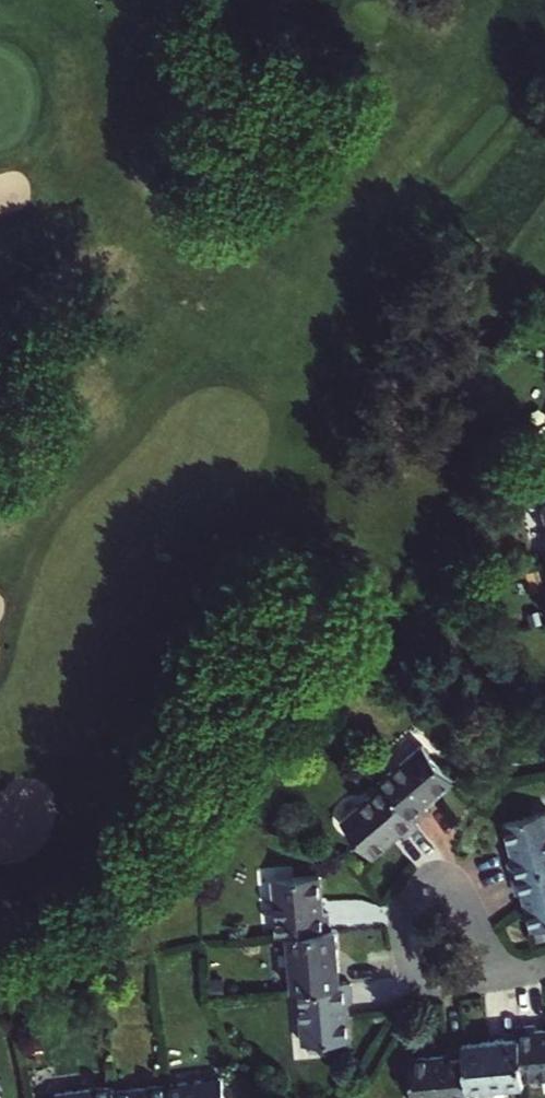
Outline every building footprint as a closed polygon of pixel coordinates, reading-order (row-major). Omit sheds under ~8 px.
[(421,743),(379,779),(382,783),(413,819),(426,808),(423,804),(452,779),(421,743)] [(413,819),(382,783),(340,819),(371,855),(400,830),(404,834),(417,824),(413,819)] [(511,876),(544,867),(544,809),(504,821),(513,858),(507,859),(511,876)] [(511,876),(515,892),(522,890),(533,927),(544,924),(544,867),(511,876)] [(272,877),(277,933),(287,932),(330,928),(328,911),(323,911),(320,874),(272,877)] [(340,983),(335,928),(330,928),(287,932),(292,987),(297,986),(340,983)] [(340,983),(297,986),(302,1042),(349,1038),(346,1000),(352,1000),(351,982),(340,983)] [(518,1024),(519,1035),(523,1077),(544,1075),(544,1027),(536,1028),(535,1023),(518,1024)] [(519,1035),(463,1040),(464,1046),(468,1088),(523,1083),(523,1077),(519,1035)] [(464,1046),(448,1048),(448,1053),(409,1056),(413,1097),(468,1097),(468,1088),(464,1046)] [(169,1097),(224,1097),(222,1077),(167,1083),(169,1097)] [(113,1083),(57,1090),(58,1097),(114,1097),(113,1090),(113,1083)] [(113,1090),(114,1097),(169,1097),(167,1083),(113,1090)]
